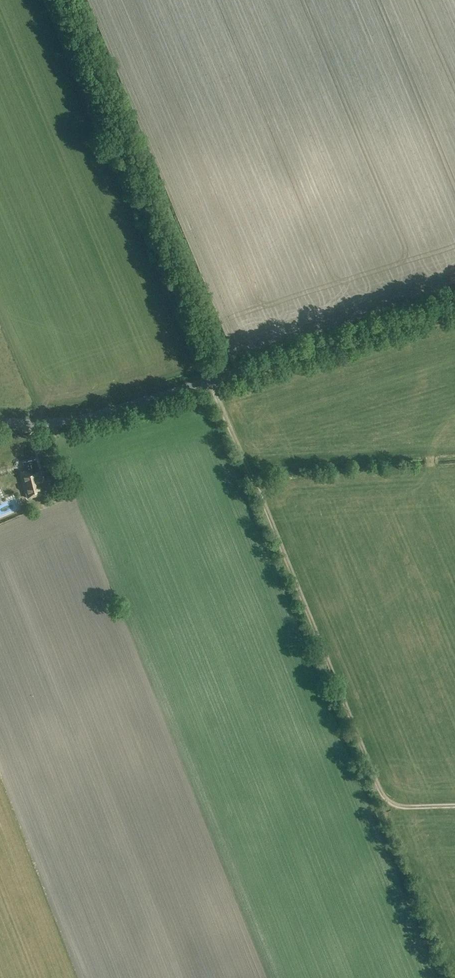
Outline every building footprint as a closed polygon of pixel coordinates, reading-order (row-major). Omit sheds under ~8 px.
[(36,459),(23,462),(25,471),(20,472),(27,498),(44,493),(38,471),(39,471),(36,459)]
